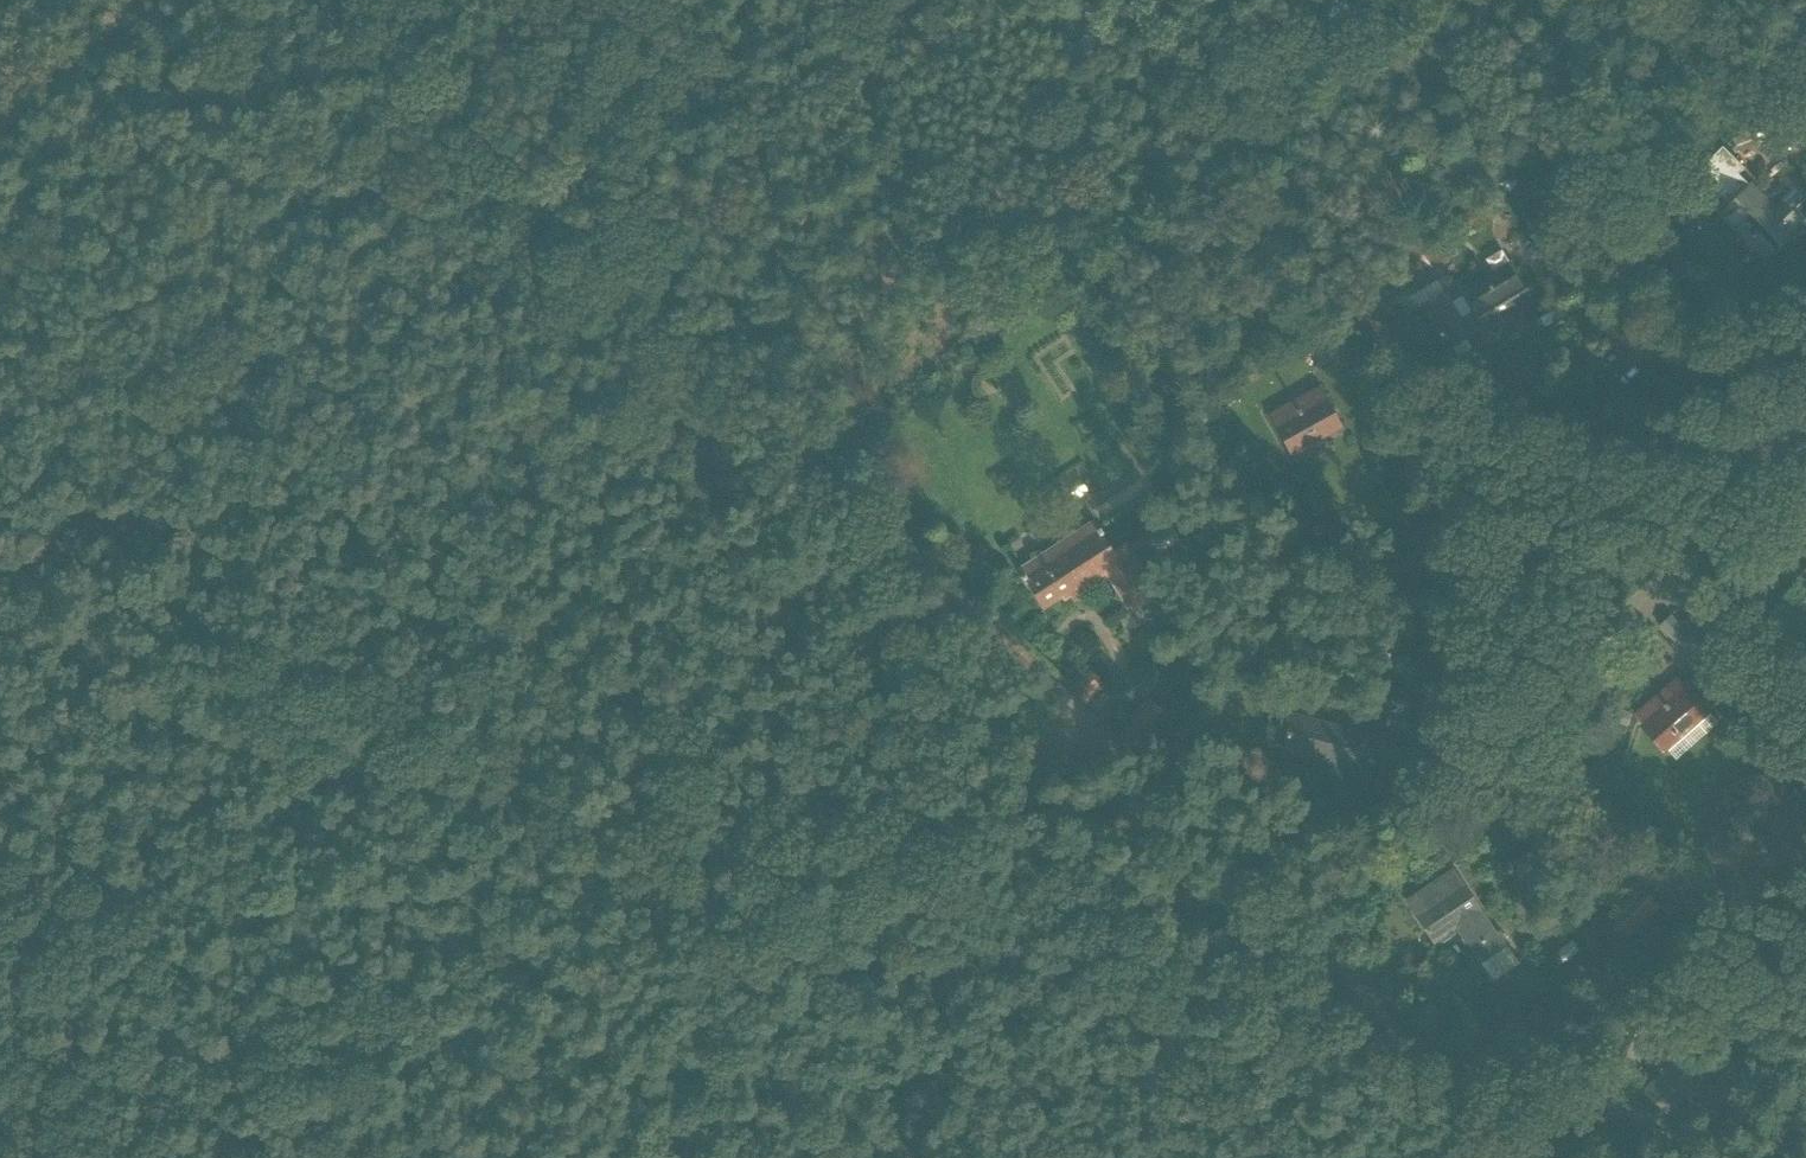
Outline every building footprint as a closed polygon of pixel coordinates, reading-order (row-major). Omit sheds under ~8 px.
[(1743,167),(1721,146),(1700,168),(1721,189),(1715,196),(1726,206),(1747,184),(1737,174),(1743,167)] [(1510,173),(1504,179),(1497,184),(1508,196),(1514,190),(1521,184),(1510,173)] [(1749,242),(1766,259),(1794,230),(1792,228),(1805,215),(1805,195),(1797,186),(1773,210),(1748,186),(1720,214),(1749,242)] [(1550,221),(1531,236),(1549,258),(1567,244),(1550,221)] [(1433,301),(1421,308),(1447,351),(1462,342),(1486,328),(1491,337),(1521,319),(1517,312),(1532,303),(1508,263),(1488,275),(1463,290),(1475,311),(1460,320),(1445,294),(1433,301)] [(1269,414),(1287,446),(1291,454),(1342,427),(1319,386),(1269,414)] [(1102,490),(1059,521),(1070,536),(1113,506),(1102,490)] [(1018,570),(1027,582),(1043,608),(1063,596),(1102,570),(1128,612),(1160,593),(1128,541),(1110,551),(1092,522),(1018,570)] [(1685,655),(1707,634),(1690,616),(1680,626),(1670,615),(1658,627),(1685,655)] [(1636,715),(1651,733),(1665,749),(1708,712),(1679,678),(1665,690),(1671,698),(1662,705),(1656,698),(1636,715)] [(1376,732),(1374,738),(1294,715),(1284,750),(1366,773),(1369,762),(1405,771),(1413,742),(1376,732)] [(1452,870),(1437,880),(1405,901),(1433,942),(1456,926),(1480,962),(1508,944),(1499,931),(1494,934),(1478,911),(1479,910),(1452,870)] [(1531,977),(1551,962),(1543,950),(1522,965),(1531,977)] [(1704,983),(1711,990),(1728,973),(1717,962),(1709,970),(1713,974),(1704,983)]
